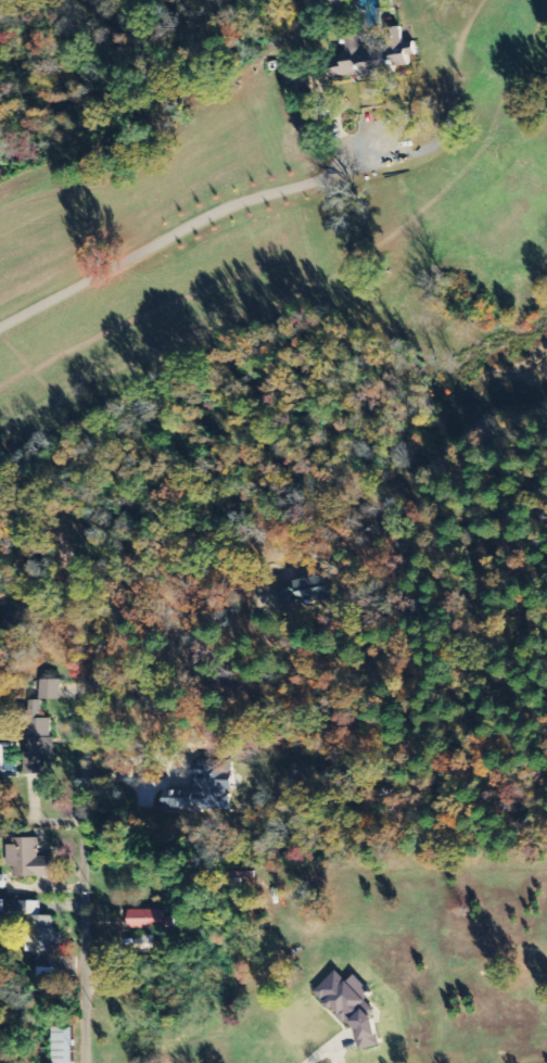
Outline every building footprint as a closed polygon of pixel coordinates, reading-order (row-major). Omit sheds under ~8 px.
[(411,69),(409,57),(417,56),(415,43),(404,45),(401,28),(386,31),(388,45),(362,50),(359,37),(346,40),(348,52),(335,54),(338,68),(332,69),(334,78),(360,73),(361,78),(411,69)] [(276,604),(326,597),(323,577),(274,583),(276,604)] [(52,761),(52,719),(32,719),(32,744),(24,744),(24,775),(45,775),(45,762),(52,761)] [(227,815),(230,761),(195,759),(193,791),(163,789),(162,812),(227,815)] [(10,868),(15,868),(15,878),(52,877),(51,858),(39,858),(39,839),(9,840),(10,868)] [(39,957),(37,971),(55,973),(59,932),(52,931),(53,918),(39,916),(41,905),(1,900),(0,907),(0,916),(34,919),(30,956),(39,957)] [(129,911),(129,930),(166,929),(165,911),(129,911)] [(360,1052),(381,1047),(374,1021),(361,1007),(371,998),(369,991),(355,976),(348,983),(337,972),(315,993),(356,1036),(360,1052)] [(73,1029),(51,1028),(51,1062),(73,1062),(73,1029)]
